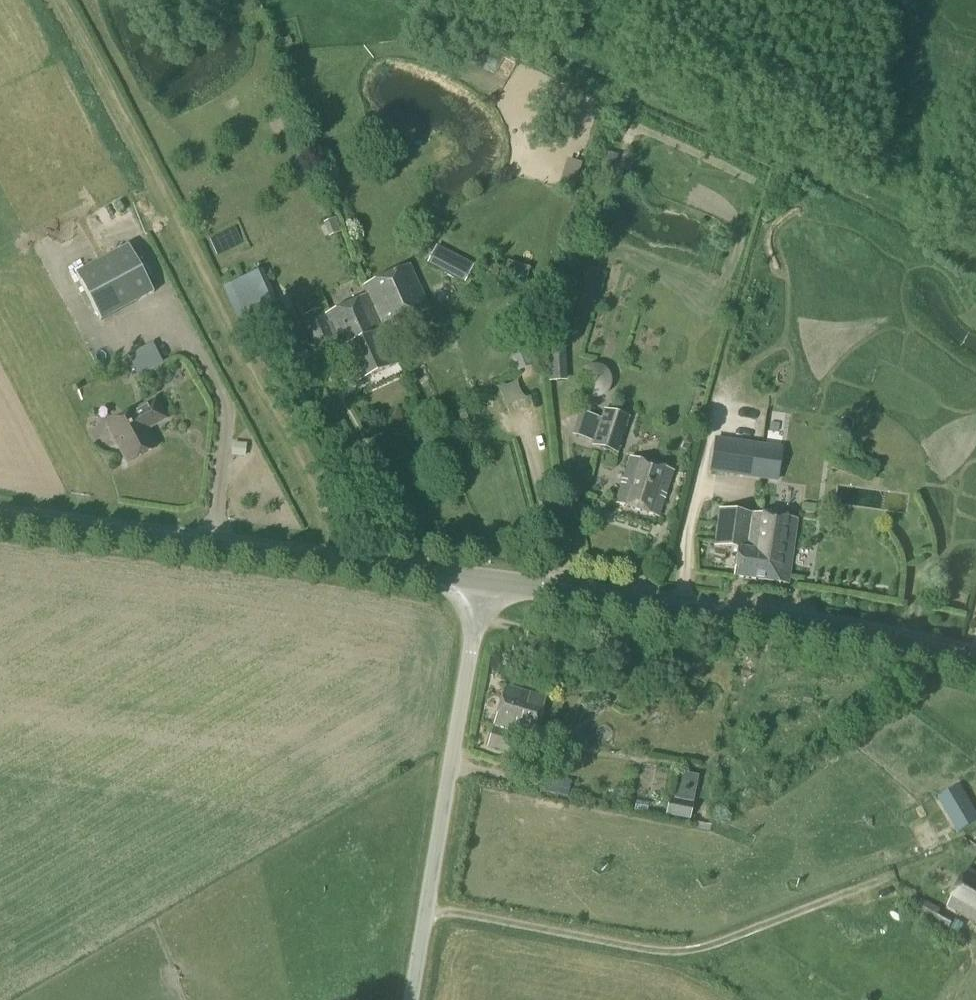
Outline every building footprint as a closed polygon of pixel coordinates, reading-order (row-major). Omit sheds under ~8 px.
[(575,189),(582,165),(568,161),(561,185),(575,189)] [(101,323),(154,294),(128,246),(75,274),(101,323)] [(464,283),(473,266),(436,246),(427,263),(464,283)] [(368,296),(383,331),(428,310),(408,267),(363,288),(367,296),(368,296)] [(253,289),(268,288),(267,275),(252,277),(253,289)] [(379,333),(383,331),(368,296),(367,296),(326,315),(338,341),(334,343),(319,310),(302,319),(319,356),(339,347),(356,385),(395,367),(379,333)] [(517,372),(535,365),(525,342),(508,349),(517,372)] [(142,375),(168,364),(160,346),(134,357),(142,375)] [(548,383),(566,382),(564,353),(546,354),(548,383)] [(616,387),(616,386),(614,380),(611,373),(606,369),(598,367),(591,368),(585,371),(583,374),(580,378),(579,385),(579,388),(580,392),(583,399),(589,402),(596,404),(603,403),(609,400),(611,398),(614,393),(616,387)] [(127,464),(156,449),(147,431),(166,420),(154,400),(106,426),(127,464)] [(617,455),(629,419),(605,411),(593,447),(617,455)] [(776,481),(780,447),(715,440),(711,474),(776,481)] [(232,443),(231,457),(245,458),(246,445),(232,443)] [(658,518),(673,473),(629,459),(615,504),(658,518)] [(788,585),(797,521),(719,510),(714,547),(737,550),(733,578),(788,585)] [(616,696),(620,682),(610,680),(607,693),(616,696)] [(533,741),(546,698),(505,686),(487,747),(510,754),(516,735),(533,741)] [(694,705),(696,692),(681,689),(679,702),(694,705)] [(812,704),(813,697),(804,695),(802,702),(812,704)] [(568,798),(571,781),(545,777),(543,794),(568,798)] [(975,823),(975,815),(959,786),(938,799),(958,833),(975,823)] [(690,821),(693,803),(668,799),(665,816),(690,821)] [(968,869),(947,906),(975,922),(975,873),(968,869)] [(957,945),(961,938),(948,931),(952,923),(938,916),(941,909),(921,899),(910,921),(957,945)]
